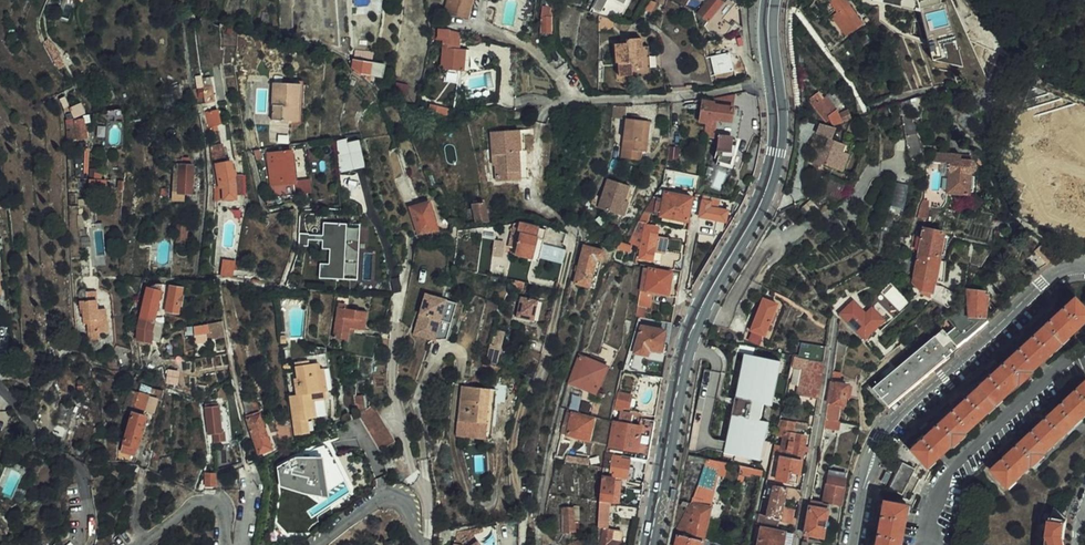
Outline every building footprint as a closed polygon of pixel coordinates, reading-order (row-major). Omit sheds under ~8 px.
[(467,22),(473,0),(448,0),(444,16),(467,22)] [(590,11),(599,14),(606,0),(594,0),(590,11)] [(607,10),(617,15),(624,0),(612,0),(607,10)] [(726,0),(711,0),(695,19),(694,19),(710,33),(719,34),(724,38),(732,28),(714,13),(726,0)] [(833,1),(854,32),(863,26),(846,0),(834,0),(833,1)] [(874,1),(922,13),(934,60),(963,67),(947,0),(874,0),(874,1)] [(548,18),(548,8),(542,8),(542,34),(551,34),(551,18),(548,18)] [(613,32),(617,19),(603,15),(599,31),(613,32)] [(449,31),(449,30),(433,29),(433,41),(444,42),(441,70),(463,72),(465,50),(449,49),(450,45),(459,45),(460,34),(449,31)] [(657,69),(656,59),(649,59),(642,59),(641,47),(641,39),(626,39),(626,44),(614,44),(614,64),(617,64),(617,77),(630,77),(630,69),(649,69),(657,69)] [(54,41),(45,47),(58,69),(68,63),(54,41)] [(369,80),(372,64),(355,60),(354,68),(369,80)] [(630,79),(649,78),(649,69),(630,69),(630,77),(630,79)] [(200,77),(202,86),(212,84),(210,76),(200,77)] [(406,96),(408,84),(396,82),(395,94),(406,96)] [(299,122),(300,83),(274,83),(273,121),(299,122)] [(212,84),(202,86),(204,101),(214,100),(212,84)] [(835,126),(836,126),(854,118),(850,108),(841,112),(839,108),(828,95),(826,97),(824,95),(823,97),(818,93),(812,99),(816,103),(814,104),(827,122),(830,120),(835,126)] [(730,122),(734,94),(714,98),(714,103),(702,102),(700,122),(703,123),(712,124),(712,119),(715,119),(730,122)] [(86,114),(83,104),(70,109),(74,119),(86,114)] [(121,108),(106,112),(108,118),(122,115),(121,108)] [(219,123),(216,108),(204,111),(207,126),(216,124),(219,123)] [(908,114),(903,114),(910,155),(922,154),(915,113),(908,114)] [(74,120),(66,121),(66,126),(75,125),(78,139),(87,137),(84,123),(91,122),(90,116),(83,117),(74,120)] [(712,124),(703,123),(703,125),(702,138),(713,139),(715,119),(712,119),(712,124)] [(645,153),(649,123),(624,120),(619,160),(639,163),(640,153),(645,153)] [(838,127),(836,126),(835,126),(833,127),(822,122),(819,133),(830,138),(826,149),(818,146),(811,162),(823,167),(824,164),(844,172),(851,156),(845,153),(848,145),(833,139),(838,127)] [(524,132),(492,135),(494,159),(499,158),(499,167),(498,167),(499,184),(531,181),(528,151),(526,152),(524,132)] [(362,138),(337,141),(340,170),(365,167),(362,138)] [(75,142),(76,168),(80,168),(80,173),(85,173),(85,151),(86,151),(86,142),(75,142)] [(221,142),(209,145),(216,186),(224,186),(225,198),(238,197),(237,192),(234,177),(235,173),(234,170),(232,167),(231,160),(225,161),(221,142)] [(263,158),(262,150),(254,151),(256,160),(263,158)] [(967,173),(972,173),(975,171),(975,165),(972,160),(960,158),(961,153),(934,151),(933,161),(949,161),(948,171),(950,172),(948,191),(966,193),(967,173)] [(270,187),(271,199),(284,197),(295,196),(294,185),(296,185),(293,153),(270,155),(272,187),(271,187),(270,187)] [(715,181),(718,182),(722,184),(732,161),(723,156),(720,164),(722,165),(715,181)] [(181,165),(181,158),(175,158),(174,201),(185,201),(185,194),(192,194),(193,165),(181,165)] [(424,168),(432,188),(437,186),(430,166),(424,168)] [(80,168),(76,168),(76,179),(88,179),(88,173),(85,173),(80,173),(80,168)] [(241,172),(235,173),(234,177),(237,192),(243,191),(241,172)] [(835,204),(843,198),(850,186),(827,178),(812,195),(818,200),(820,201),(822,201),(830,200),(835,204)] [(624,202),(629,187),(606,180),(596,208),(624,218),(628,203),(624,202)] [(98,190),(97,181),(88,182),(88,191),(98,190)] [(698,196),(704,197),(717,199),(721,199),(727,186),(722,184),(718,182),(715,189),(699,186),(698,196)] [(893,205),(906,206),(908,183),(894,182),(893,205)] [(668,185),(662,183),(644,212),(650,214),(654,214),(654,215),(657,216),(663,217),(686,221),(688,221),(693,198),(668,193),(668,185)] [(216,186),(215,187),(216,199),(225,198),(224,186),(216,186)] [(734,203),(740,208),(743,202),(746,194),(738,191),(733,201),(721,199),(717,199),(717,202),(704,200),(698,233),(714,236),(717,221),(727,222),(728,218),(728,214),(728,211),(732,211),(734,203)] [(948,196),(947,202),(956,204),(957,197),(948,196)] [(811,217),(821,208),(810,197),(801,206),(811,217)] [(412,208),(420,234),(439,232),(430,204),(412,208)] [(476,204),(477,224),(488,222),(486,204),(476,204)] [(823,220),(830,214),(825,209),(818,215),(823,220)] [(650,214),(644,212),(639,222),(647,223),(648,223),(650,214)] [(604,222),(598,216),(593,221),(599,227),(604,222)] [(686,225),(686,221),(663,217),(662,221),(686,225)] [(299,234),(297,246),(307,246),(308,241),(322,241),(322,249),(329,250),(328,265),(320,264),(319,279),(357,281),(360,224),(323,222),(322,235),(309,235),(299,234)] [(647,227),(647,223),(639,222),(629,245),(638,248),(641,249),(640,259),(653,262),(655,250),(660,251),(662,240),(656,239),(658,229),(647,227)] [(526,226),(527,224),(524,223),(515,225),(509,247),(514,248),(513,253),(539,259),(545,231),(526,226)] [(185,247),(187,226),(178,225),(175,247),(185,247)] [(891,227),(883,226),(879,252),(888,253),(891,227)] [(944,232),(925,228),(919,254),(938,258),(939,256),(944,232)] [(90,247),(90,239),(81,239),(82,247),(90,247)] [(629,253),(631,247),(619,244),(617,250),(629,253)] [(1026,259),(1038,273),(1057,261),(1042,244),(1039,247),(1039,248),(1026,259)] [(594,289),(603,253),(584,248),(575,284),(594,289)] [(908,267),(910,252),(901,250),(898,266),(908,267)] [(675,263),(674,265),(678,265),(679,264),(681,262),(682,259),(682,257),(682,254),(664,251),(662,261),(675,263)] [(932,300),(933,300),(943,287),(932,285),(938,261),(938,258),(919,254),(913,282),(922,294),(925,294),(928,296),(930,298),(932,300)] [(90,275),(89,259),(80,259),(82,276),(90,275)] [(662,261),(661,269),(673,271),(674,265),(675,263),(662,261)] [(235,263),(223,262),(222,278),(234,279),(235,263)] [(651,269),(644,268),(640,292),(646,293),(651,269)] [(646,293),(652,294),(668,297),(672,273),(651,269),(646,293)] [(153,332),(163,284),(157,284),(149,289),(139,330),(137,341),(138,341),(138,344),(143,345),(144,342),(151,344),(153,332)] [(183,288),(171,286),(167,313),(179,315),(183,288)] [(957,295),(943,287),(933,300),(949,308),(957,295)] [(986,290),(967,289),(967,300),(966,312),(969,312),(968,317),(981,317),(985,317),(986,290)] [(87,301),(97,300),(97,292),(87,293),(87,301)] [(646,293),(640,292),(637,306),(646,308),(650,309),(652,294),(646,293)] [(452,318),(456,304),(425,294),(414,330),(434,336),(445,340),(450,324),(452,318)] [(834,308),(842,318),(846,322),(849,321),(864,337),(876,326),(855,302),(851,305),(843,296),(831,306),(834,308)] [(538,301),(520,297),(516,317),(534,321),(538,301)] [(1075,297),(911,449),(927,467),(1084,321),(1084,308),(1075,297)] [(780,303),(765,298),(752,330),(767,337),(780,303)] [(106,310),(98,311),(97,300),(87,301),(80,301),(81,309),(84,309),(84,324),(88,323),(89,339),(98,339),(99,334),(107,334),(106,310)] [(968,317),(966,312),(967,300),(953,310),(968,317)] [(635,318),(639,319),(644,319),(646,308),(637,306),(635,318)] [(351,329),(367,332),(370,313),(338,308),(334,339),(350,341),(351,329)] [(978,330),(968,317),(953,310),(952,310),(946,315),(966,340),(978,330)] [(985,317),(981,317),(968,317),(978,330),(988,321),(985,317)] [(222,323),(194,327),(194,335),(194,342),(206,341),(205,334),(224,332),(222,323)] [(194,327),(186,328),(186,337),(194,336),(194,327)] [(661,352),(665,331),(642,327),(636,353),(649,356),(650,350),(661,352)] [(942,328),(873,387),(889,406),(958,347),(942,328)] [(434,336),(414,330),(413,334),(433,340),(434,336)] [(206,341),(225,338),(224,332),(205,334),(206,341)] [(496,363),(501,338),(493,336),(487,361),(496,363)] [(827,346),(802,343),(799,356),(799,355),(799,357),(795,357),(793,365),(799,366),(798,368),(802,368),(806,369),(802,395),(819,397),(827,346)] [(847,344),(838,343),(837,354),(845,355),(847,344)] [(650,358),(663,360),(665,353),(652,351),(650,358)] [(782,361),(745,353),(735,398),(751,402),(748,417),(732,414),(724,453),(761,461),(769,422),(760,420),(763,404),(772,406),(782,361)] [(151,363),(148,366),(150,370),(162,365),(157,354),(150,361),(151,363)] [(585,354),(584,358),(606,367),(608,363),(591,356),(590,357),(585,354)] [(584,358),(579,356),(568,383),(597,394),(607,368),(606,367),(584,358)] [(305,421),(313,420),(311,403),(310,395),(324,393),(322,370),(318,371),(317,364),(306,365),(305,361),(296,362),(298,385),(296,385),(297,396),(290,397),(295,436),(306,435),(305,421)] [(500,368),(484,362),(483,369),(500,375),(501,368),(500,368)] [(332,392),(328,363),(317,364),(318,371),(322,370),(324,393),(332,392)] [(806,369),(802,368),(798,394),(802,395),(806,369)] [(177,373),(169,371),(166,384),(175,386),(177,373)] [(834,371),(833,378),(841,380),(842,373),(834,371)] [(842,385),(842,381),(833,380),(827,419),(840,422),(842,409),(846,410),(847,397),(849,386),(842,385)] [(992,470),(1009,488),(1033,466),(1034,467),(1048,455),(1047,453),(1084,418),(1084,384),(992,470)] [(208,388),(196,386),(195,398),(203,399),(208,396),(208,388)] [(462,389),(457,438),(484,440),(489,392),(462,389)] [(141,392),(135,412),(145,415),(146,413),(146,410),(150,397),(151,395),(141,392)] [(317,431),(330,425),(330,404),(335,404),(335,398),(332,398),(332,392),(324,393),(325,401),(316,403),(317,431)] [(491,441),(495,392),(489,392),(484,440),(491,441)] [(324,393),(310,395),(311,403),(316,403),(325,401),(324,393)] [(628,406),(630,395),(619,393),(615,408),(622,409),(623,405),(628,406)] [(594,395),(589,415),(596,417),(601,397),(594,395)] [(354,397),(356,415),(363,412),(361,396),(354,397)] [(160,400),(150,397),(146,410),(156,413),(160,400)] [(251,398),(243,401),(248,420),(256,417),(251,398)] [(218,408),(218,404),(207,405),(209,434),(213,434),(213,443),(224,442),(223,433),(220,433),(219,421),(223,421),(223,408),(218,408)] [(68,429),(74,408),(62,405),(56,425),(68,429)] [(363,412),(356,415),(368,435),(383,426),(373,408),(363,412)] [(145,415),(135,412),(131,426),(128,425),(124,440),(127,441),(126,443),(124,451),(137,454),(139,446),(148,416),(145,415)] [(571,413),(566,412),(560,433),(566,434),(571,413)] [(621,412),(619,423),(629,425),(631,414),(621,412)] [(593,418),(571,413),(566,434),(587,440),(593,418)] [(256,417),(248,420),(254,439),(258,454),(272,450),(261,416),(256,417)] [(841,430),(842,422),(840,422),(827,419),(825,427),(841,430)] [(629,425),(619,423),(614,422),(609,447),(638,453),(637,458),(648,460),(655,422),(642,420),(640,427),(629,425)] [(781,420),(780,425),(797,428),(808,429),(809,423),(781,420)] [(783,438),(780,455),(782,456),(802,459),(803,452),(804,446),(806,436),(796,435),(797,428),(780,425),(778,437),(783,438)] [(379,454),(389,449),(395,445),(383,426),(368,435),(379,454)] [(603,468),(602,477),(609,479),(612,454),(606,453),(604,453),(603,468)] [(612,454),(609,479),(613,479),(627,482),(631,457),(612,454)] [(780,455),(773,454),(767,483),(774,484),(780,455)] [(294,455),(277,466),(280,486),(327,496),(322,458),(294,455)] [(706,463),(708,458),(691,455),(690,460),(706,463)] [(798,483),(802,459),(782,456),(777,478),(798,483)] [(695,532),(694,535),(705,537),(712,507),(708,506),(712,484),(716,485),(719,476),(722,461),(708,458),(706,463),(693,503),(680,529),(695,532)] [(728,478),(731,463),(722,461),(719,476),(728,478)] [(890,488),(902,495),(906,488),(912,475),(916,469),(903,462),(899,469),(897,469),(891,480),(893,481),(890,488)] [(753,474),(763,476),(764,471),(745,468),(743,475),(752,477),(753,474)] [(830,470),(824,502),(831,503),(842,505),(849,473),(830,470)] [(204,487),(216,487),(216,475),(204,475),(204,487)] [(915,493),(922,480),(912,475),(906,488),(915,493)] [(29,485),(33,479),(28,476),(25,482),(29,485)] [(613,479),(609,479),(602,477),(600,502),(610,503),(640,507),(644,484),(627,482),(627,484),(613,482),(613,479)] [(774,484),(767,483),(764,496),(771,498),(767,515),(760,514),(758,524),(778,527),(780,519),(783,520),(782,523),(795,525),(796,518),(794,518),(795,510),(783,508),(785,497),(800,500),(802,490),(774,484)] [(825,537),(831,503),(824,502),(811,500),(805,533),(825,537)] [(884,500),(876,544),(900,544),(908,503),(884,500)] [(610,503),(600,502),(597,544),(619,544),(621,531),(608,529),(610,503)] [(575,533),(575,508),(563,508),(563,533),(575,533)] [(1067,520),(1055,508),(1052,518),(1048,542),(1048,544),(1064,544),(1063,540),(1064,540),(1065,539),(1065,532),(1066,525),(1067,520)] [(794,534),(763,528),(759,544),(792,544),(794,534)] [(705,537),(694,535),(694,538),(680,535),(678,544),(703,544),(705,537)]
